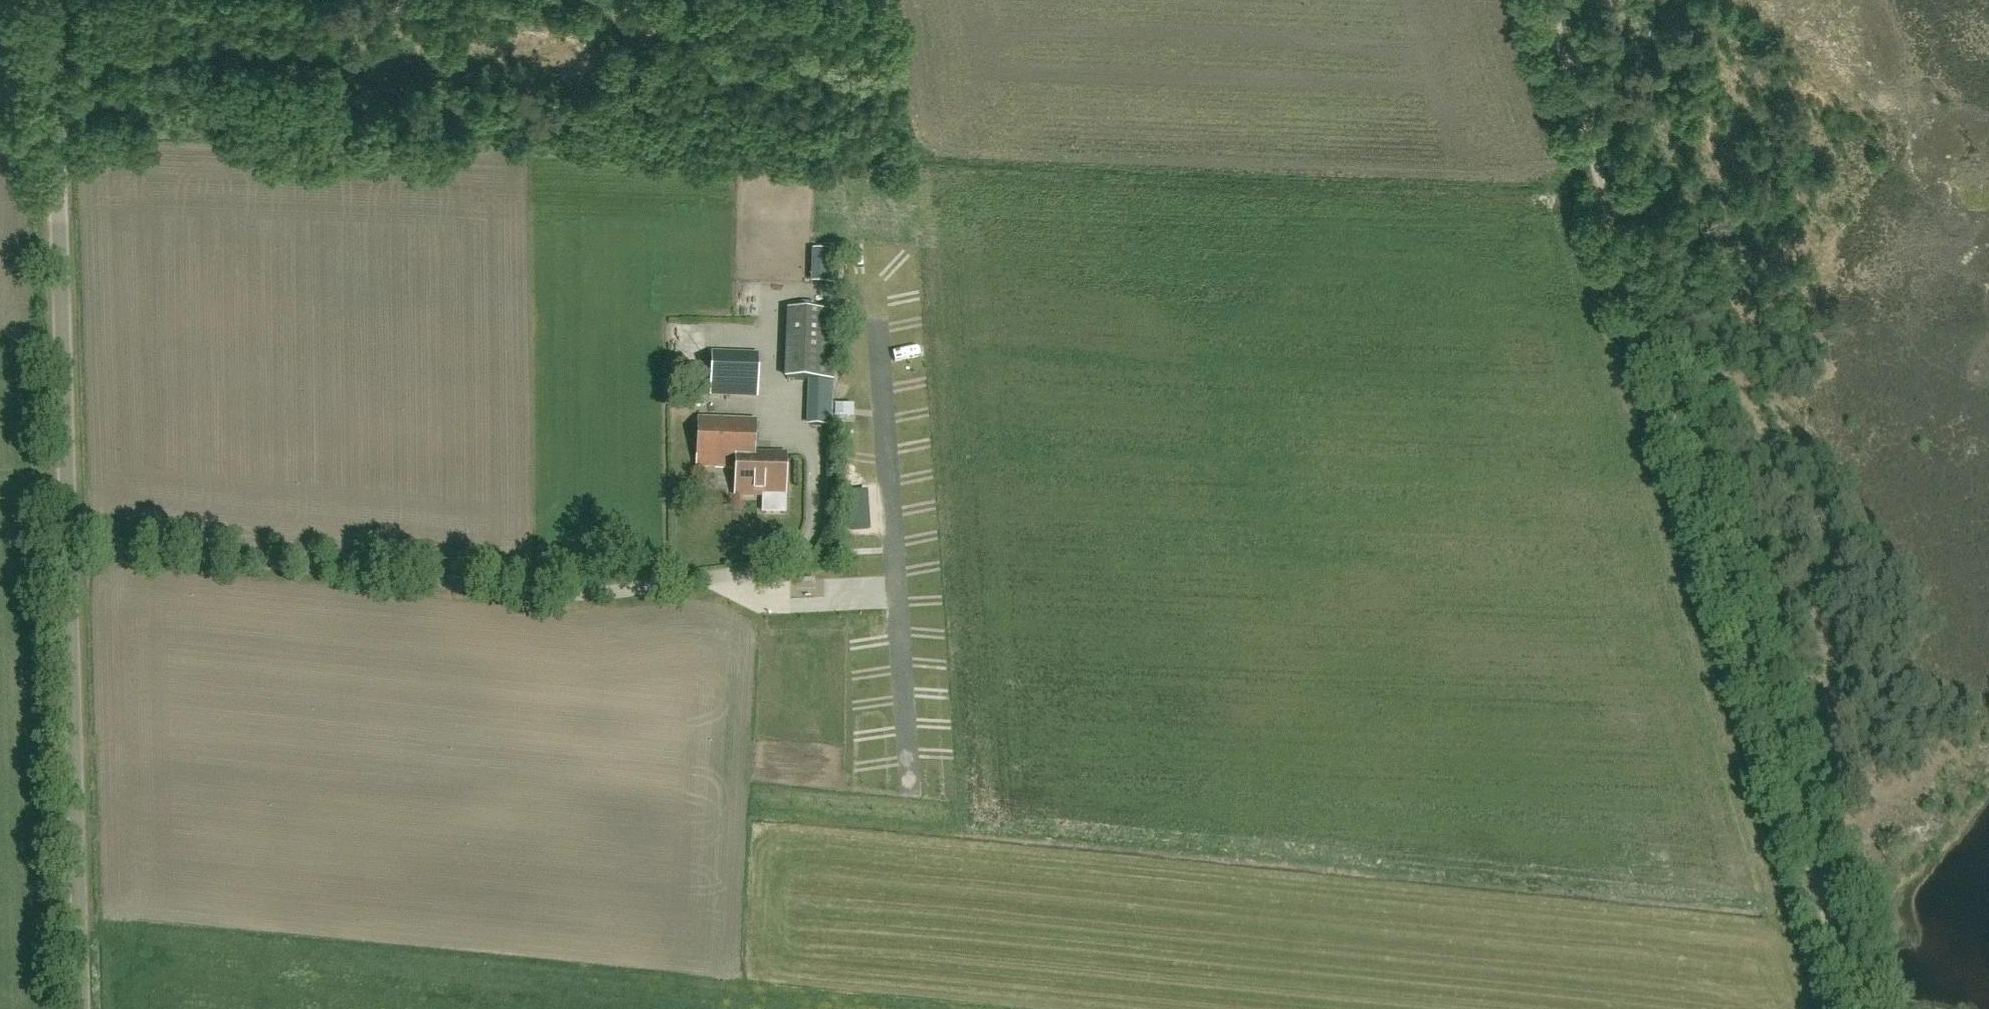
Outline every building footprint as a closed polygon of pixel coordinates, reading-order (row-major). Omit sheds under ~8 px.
[(838,284),(838,251),(810,250),(810,284),(838,284)] [(835,315),(790,314),(788,382),(832,383),(835,315)] [(711,355),(709,400),(757,401),(759,357),(711,355)] [(697,419),(696,468),(736,470),(735,495),(783,497),(785,457),(754,456),(755,421),(697,419)]
